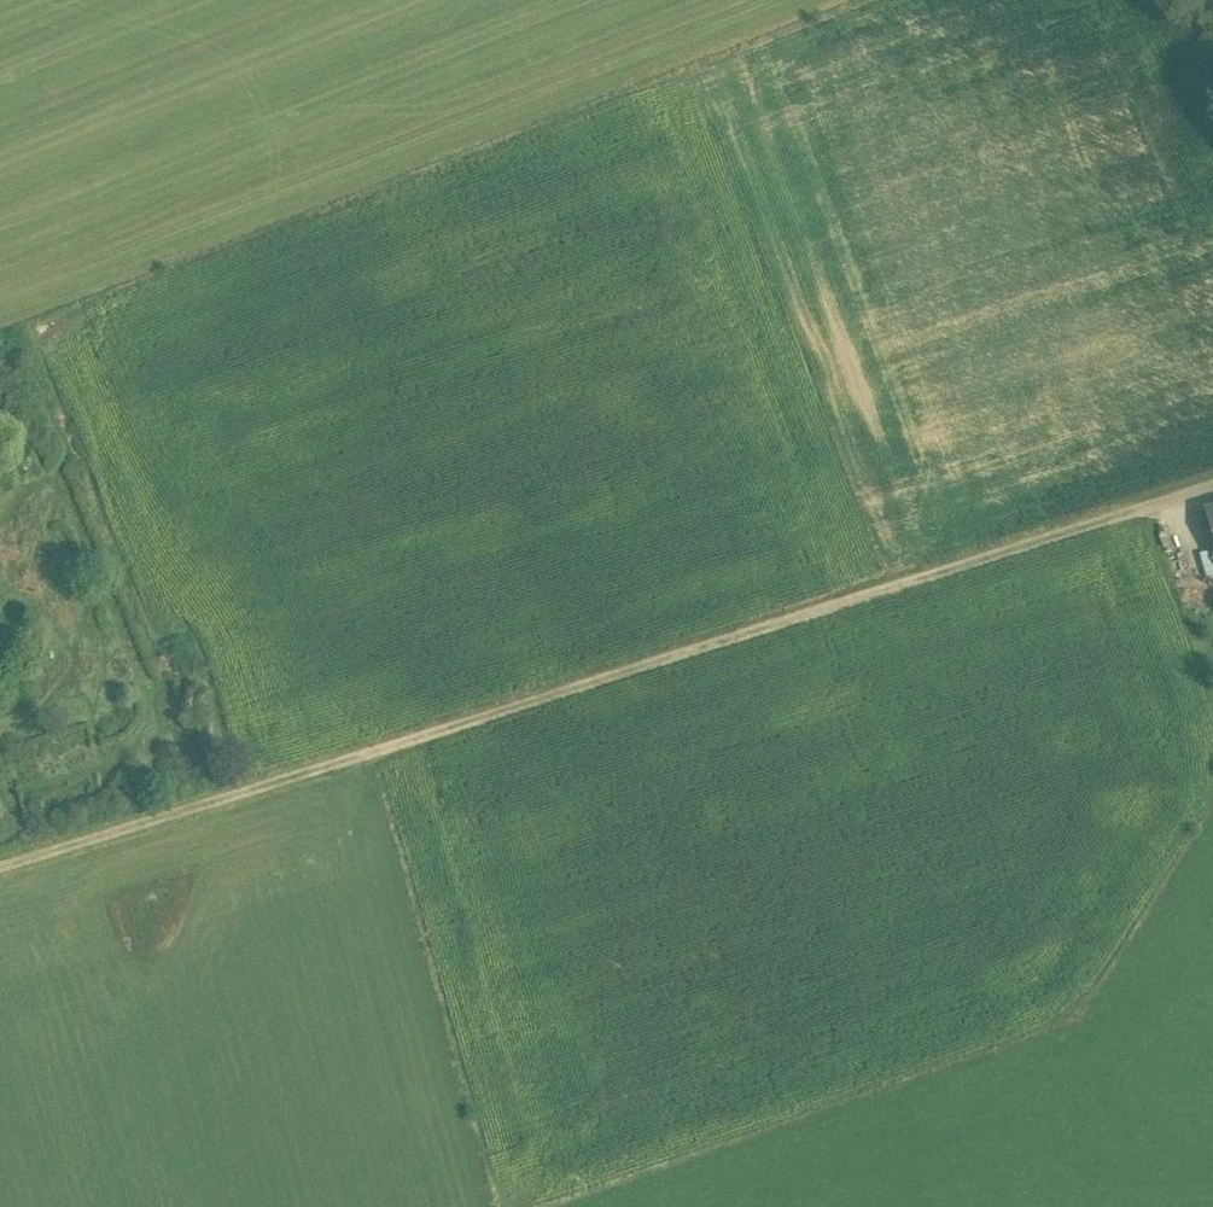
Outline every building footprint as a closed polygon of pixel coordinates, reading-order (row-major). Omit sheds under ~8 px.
[(1202,515),(1212,551),(1212,512),(1202,515)]
